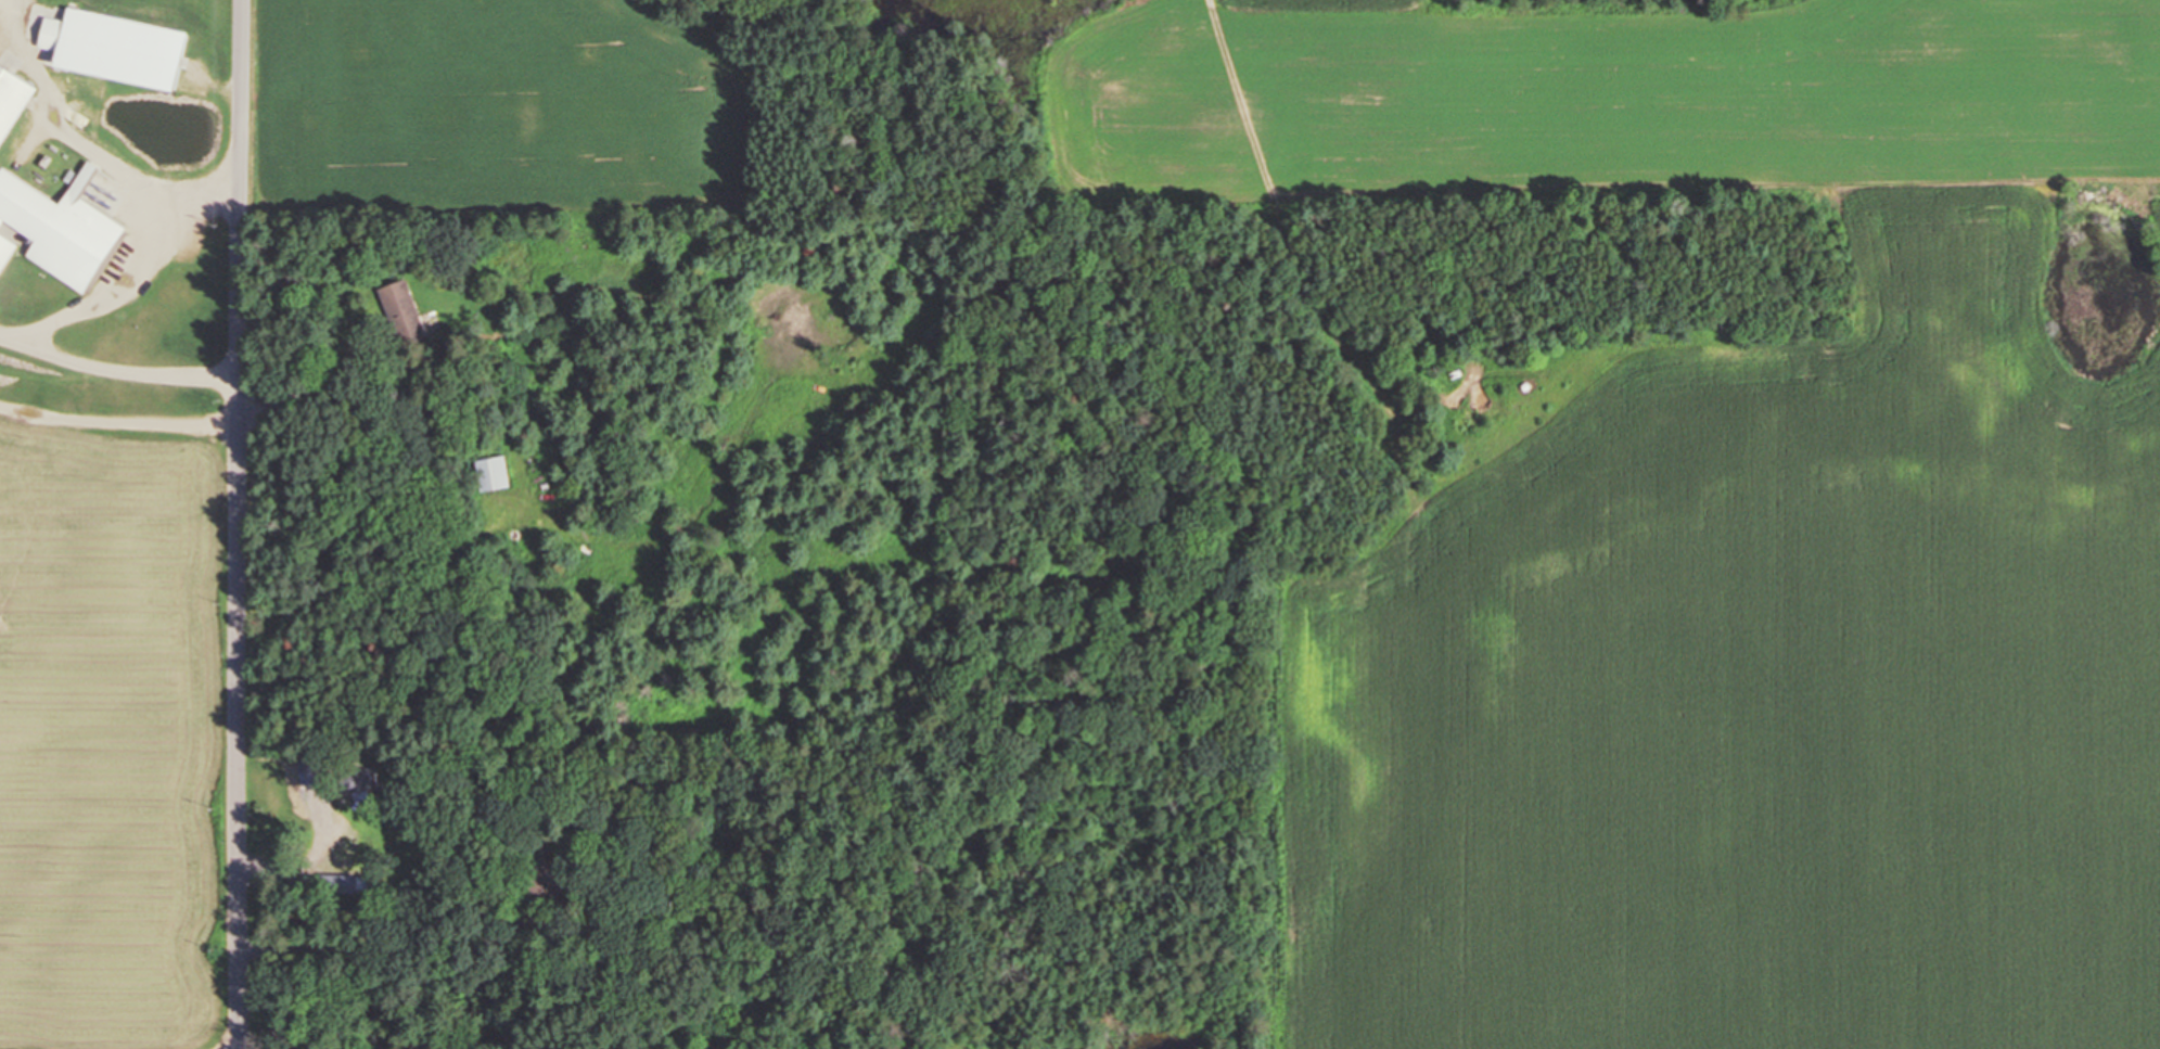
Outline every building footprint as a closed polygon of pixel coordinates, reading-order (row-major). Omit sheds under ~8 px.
[(179,77),(185,46),(41,17),(35,49),(179,77)] [(405,278),(380,288),(404,348),(429,338),(405,278)] [(474,459),(479,491),(508,487),(503,455),(474,459)] [(380,791),(380,770),(339,770),(339,791),(380,791)]
